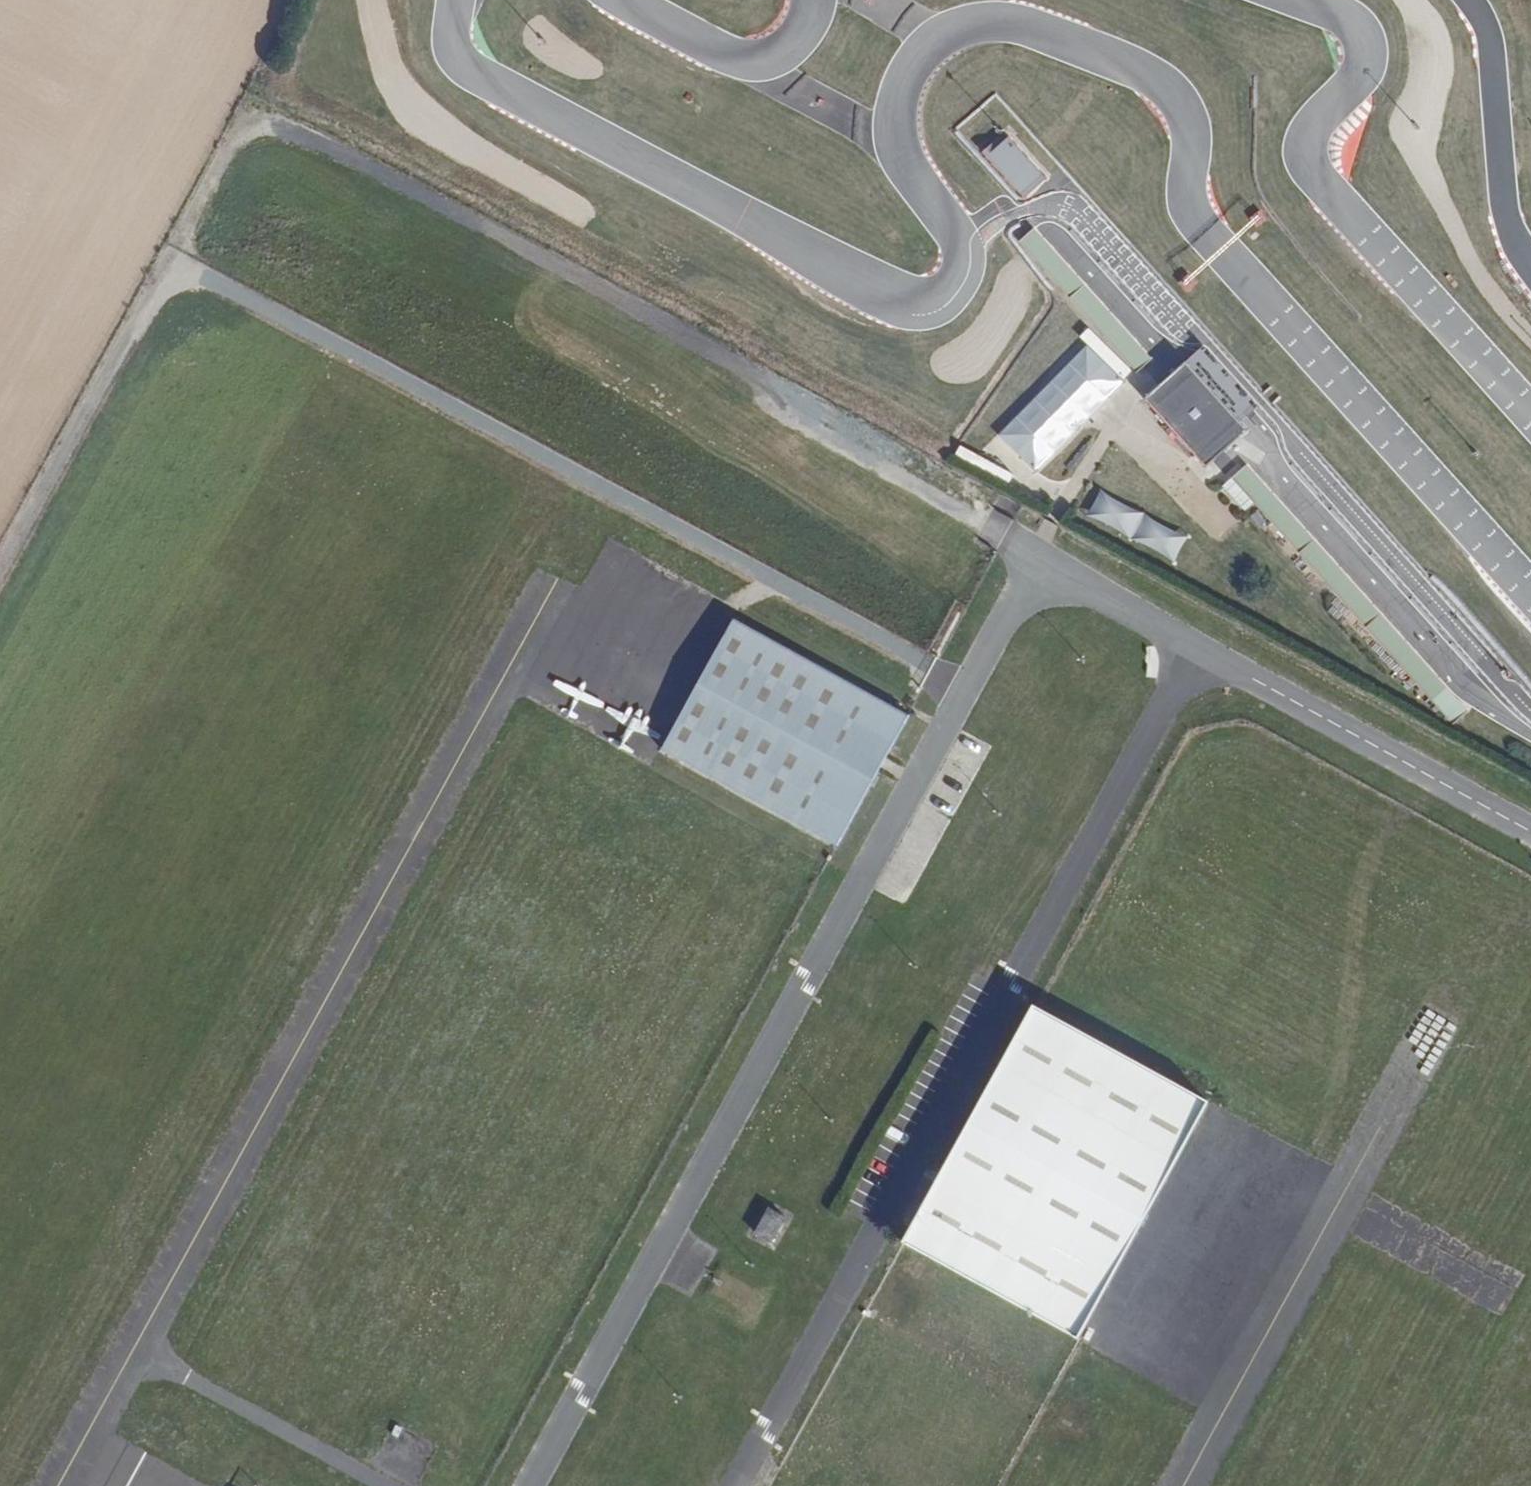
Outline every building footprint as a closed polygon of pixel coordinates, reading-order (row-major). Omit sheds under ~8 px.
[(1034,464),(1117,379),(1087,350),(1004,435),(1034,464)] [(1252,427),(1193,365),(1153,402),(1212,464),(1252,427)] [(1476,714),(1253,471),(1237,483),(1456,727),(1476,714)] [(911,715),(731,619),(658,755),(838,851),(880,772),(911,715)] [(900,1247),(1076,1344),(1212,1099),(1036,1002),(900,1247)]
